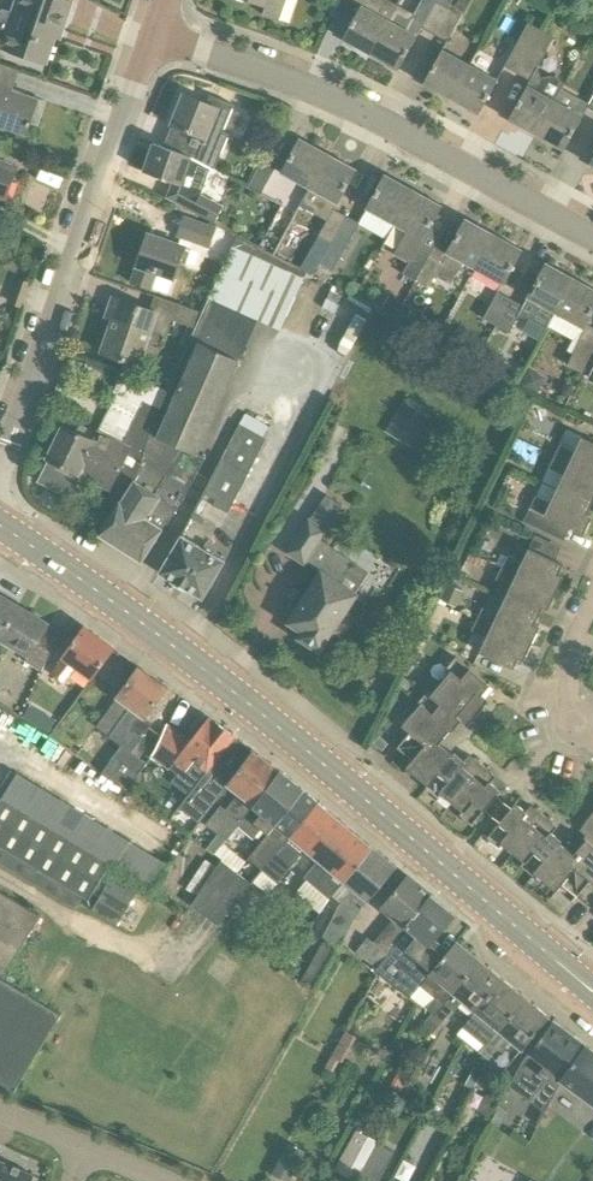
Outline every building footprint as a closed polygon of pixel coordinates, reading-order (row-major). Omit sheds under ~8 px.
[(4,48),(47,63),(59,28),(63,30),(72,3),(63,0),(16,0),(11,16),(1,13),(0,13),(0,47),(4,48)] [(266,5),(263,15),(279,20),(286,0),(250,0),(266,5)] [(371,54),(398,5),(389,0),(349,0),(361,7),(343,39),(371,54)] [(455,7),(465,12),(471,0),(458,0),(455,7)] [(556,3),(573,12),(579,2),(575,0),(557,0),(556,3)] [(398,5),(371,54),(398,69),(422,28),(435,35),(449,8),(436,1),(430,11),(422,7),(417,15),(398,5)] [(449,8),(435,35),(448,42),(463,15),(449,8)] [(504,66),(518,73),(541,30),(528,23),(504,66)] [(536,134),(555,100),(564,84),(550,76),(542,79),(538,67),(555,37),(541,30),(518,73),(530,80),(509,120),(536,134)] [(451,99),(470,65),(442,50),(424,83),(451,99)] [(498,80),(470,65),(451,99),(479,114),(498,80)] [(36,98),(27,95),(27,97),(10,91),(12,86),(0,82),(0,124),(28,134),(31,124),(38,126),(41,118),(37,117),(42,104),(35,102),(36,98)] [(163,147),(192,157),(211,167),(215,169),(229,134),(223,132),(234,105),(209,95),(209,96),(210,97),(207,104),(182,94),(182,95),(183,96),(172,123),(171,122),(170,124),(172,125),(163,147)] [(564,149),(582,115),(555,100),(536,134),(564,149)] [(301,138),(281,173),(309,189),(328,154),(328,153),(327,154),(302,140),(302,139),(301,138)] [(202,192),(211,167),(192,157),(163,147),(153,143),(144,172),(171,181),(165,197),(217,222),(226,204),(202,192)] [(328,154),(309,189),(302,203),(329,218),(318,236),(331,243),(347,216),(334,209),(356,169),(355,168),(354,169),(329,155),(329,154),(328,154)] [(277,167),(262,160),(247,187),(261,194),(277,167)] [(0,163),(0,198),(5,200),(16,168),(0,163)] [(367,210),(394,225),(414,189),(413,189),(412,190),(387,176),(387,175),(386,174),(367,210)] [(414,189),(394,225),(407,232),(395,255),(409,263),(402,275),(416,282),(431,255),(418,247),(441,205),(440,204),(439,205),(414,191),(415,190),(414,189)] [(347,216),(331,243),(322,260),(334,267),(359,223),(347,216)] [(207,246),(213,228),(185,219),(179,236),(207,246)] [(463,263),(475,269),(494,234),(493,233),(493,234),(468,220),(468,219),(467,219),(449,249),(438,242),(431,255),(416,282),(428,289),(434,277),(451,286),(463,263)] [(187,264),(192,249),(148,234),(132,282),(169,295),(180,261),(187,264)] [(495,234),(494,234),(475,269),(503,285),(522,249),(521,248),(520,249),(495,235),(495,234)] [(100,535),(142,561),(167,522),(169,523),(184,499),(206,457),(198,453),(258,318),(281,329),(306,271),(300,268),(237,236),(191,339),(192,340),(170,391),(168,390),(159,409),(150,430),(152,430),(134,481),(125,495),(124,496),(126,497),(122,503),(121,502),(100,535)] [(318,236),(300,268),(306,271),(313,275),(322,260),(331,243),(318,236)] [(556,314),(574,280),(575,279),(574,278),(574,279),(548,265),(549,264),(547,263),(528,298),(556,314)] [(574,280),(556,314),(586,330),(568,363),(581,371),(592,349),(592,328),(586,324),(592,311),(592,289),(574,280)] [(496,326),(511,299),(498,291),(483,318),(496,326)] [(160,297),(155,312),(115,298),(108,317),(115,319),(103,353),(139,365),(151,329),(166,335),(171,319),(195,327),(200,311),(160,297)] [(402,305),(390,298),(383,310),(395,317),(402,305)] [(524,306),(511,299),(496,326),(509,332),(524,306)] [(545,378),(531,370),(523,385),(538,392),(545,378)] [(143,401),(159,409),(168,390),(124,372),(114,392),(141,405),(143,401)] [(406,398),(386,431),(413,447),(433,413),(406,398)] [(150,430),(159,409),(143,401),(141,405),(123,442),(100,430),(95,441),(64,426),(48,459),(51,460),(41,482),(75,499),(87,476),(110,487),(109,489),(110,490),(110,488),(125,495),(134,481),(152,430),(150,430)] [(546,405),(533,408),(536,419),(548,416),(546,405)] [(214,506),(229,513),(268,438),(242,424),(205,496),(217,502),(214,506)] [(555,456),(592,474),(592,442),(567,430),(555,456)] [(555,456),(550,468),(564,475),(558,489),(592,505),(592,502),(592,474),(555,456)] [(587,514),(592,505),(558,489),(551,503),(536,496),(531,508),(546,515),(571,527),(584,534),(592,517),(587,514)] [(327,493),(309,519),(287,553),(305,564),(306,562),(323,573),(313,589),(291,622),(306,632),(301,637),(320,650),(335,627),(338,629),(346,627),(351,620),(349,612),(346,610),(370,572),(321,540),(344,504),(327,493)] [(531,508),(524,522),(525,522),(537,528),(539,529),(546,515),(531,508)] [(161,573),(203,598),(226,561),(213,553),(217,547),(208,541),(204,548),(182,535),(161,573)] [(502,568),(537,584),(556,593),(564,577),(559,575),(564,565),(529,549),(522,563),(507,556),(502,568)] [(484,560),(470,554),(466,561),(480,568),(484,560)] [(556,593),(537,584),(502,568),(497,579),(511,586),(505,600),(539,617),(543,607),(549,610),(556,593)] [(464,593),(451,586),(443,602),(457,609),(464,593)] [(539,617),(505,600),(490,593),(478,619),(532,645),(540,628),(535,626),(539,617)] [(1,638),(18,606),(0,595),(0,638),(1,638)] [(18,606),(1,638),(30,656),(27,662),(43,672),(62,633),(48,625),(49,624),(18,606)] [(524,661),(532,645),(478,619),(472,630),(487,637),(480,652),(514,669),(519,658),(524,661)] [(430,622),(426,630),(433,633),(437,625),(430,622)] [(53,674),(54,675),(51,680),(60,686),(63,681),(65,682),(76,666),(93,678),(115,648),(85,627),(64,657),(65,658),(53,674)] [(450,673),(442,683),(479,714),(486,705),(480,700),(491,685),(456,657),(446,670),(450,673)] [(145,718),(168,687),(140,667),(117,698),(119,699),(98,727),(110,736),(122,745),(102,773),(128,792),(147,764),(132,753),(153,724),(145,718)] [(479,714),(442,683),(433,694),(429,691),(419,703),(421,705),(451,730),(453,732),(464,718),(471,723),(479,714)] [(451,730),(421,705),(403,726),(411,733),(398,748),(439,744),(451,730)] [(23,718),(36,726),(44,713),(43,713),(30,706),(23,718)] [(193,792),(235,738),(236,736),(216,722),(216,723),(210,718),(191,743),(168,725),(150,759),(193,792)] [(389,743),(379,735),(373,743),(383,751),(389,743)] [(235,738),(193,792),(181,808),(199,822),(224,789),(228,784),(253,751),(235,738)] [(439,744),(398,748),(413,761),(407,768),(428,786),(453,755),(439,744)] [(254,750),(253,751),(228,784),(224,789),(236,797),(225,810),(220,806),(205,825),(218,835),(208,848),(216,855),(230,835),(237,826),(241,821),(245,817),(281,771),(254,750)] [(455,753),(453,755),(428,786),(427,788),(439,798),(443,794),(453,803),(484,765),(475,758),(469,765),(455,753)] [(484,765),(453,803),(463,811),(460,815),(473,826),(501,792),(487,780),(493,773),(484,765)] [(281,771),(245,817),(241,821),(237,826),(252,839),(259,830),(266,836),(271,830),(303,790),(281,771)] [(303,790),(271,830),(266,836),(247,859),(260,870),(268,860),(270,862),(321,804),(303,790)] [(27,813),(3,799),(0,804),(0,862),(76,908),(83,897),(89,900),(111,864),(68,839),(27,813)] [(329,898),(344,880),(372,846),(321,804),(270,862),(268,860),(260,870),(252,879),(267,892),(305,847),(318,858),(303,876),(329,898)] [(504,845),(514,853),(545,816),(536,808),(530,815),(516,804),(488,838),(500,848),(504,845)] [(586,841),(592,847),(592,815),(583,826),(590,832),(584,839),(586,841)] [(545,816),(514,853),(525,862),(521,866),(534,876),(536,874),(538,872),(561,844),(562,842),(548,830),(554,823),(545,816)] [(579,897),(592,881),(592,882),(592,847),(586,841),(574,855),(579,897)] [(561,844),(538,872),(536,874),(557,891),(563,884),(579,897),(574,855),(561,844)] [(372,846),(344,880),(353,887),(338,904),(322,934),(338,946),(356,916),(397,867),(372,846)] [(251,883),(237,871),(222,859),(191,905),(219,925),(228,912),(251,883)] [(378,967),(389,954),(406,925),(431,895),(408,876),(382,907),(395,918),(375,943),(368,937),(357,950),(378,967)] [(137,896),(112,881),(93,913),(118,927),(137,896)] [(5,976),(41,916),(0,891),(0,973),(5,976)] [(406,925),(389,954),(408,970),(395,985),(410,998),(422,983),(449,951),(436,941),(456,916),(431,895),(406,925)] [(449,951),(422,983),(433,992),(422,1005),(434,1015),(453,992),(479,960),(457,941),(449,951)] [(465,1001),(478,1012),(504,980),(479,960),(453,992),(434,1015),(424,1027),(435,1036),(445,1024),(444,1023),(453,1013),(454,1014),(465,1001)] [(314,988),(321,976),(308,969),(302,981),(314,988)] [(0,977),(0,1082),(16,1092),(62,1015),(0,977)] [(458,1035),(480,1053),(525,998),(504,980),(478,1012),(458,1035)] [(550,1018),(525,998),(480,1053),(489,1061),(498,1050),(500,1051),(510,1039),(523,1050),(550,1018)] [(547,1111),(563,1081),(586,1045),(554,1021),(524,1061),(513,1081),(547,1111)] [(563,1081),(592,1104),(592,1050),(586,1045),(563,1081)] [(332,1057),(340,1061),(342,1062),(348,1052),(338,1047),(332,1057)] [(414,1073),(402,1066),(389,1087),(400,1094),(414,1073)] [(474,1089),(480,1076),(472,1071),(465,1084),(474,1089)] [(501,1103),(488,1095),(478,1111),(491,1119),(501,1103)] [(491,1121),(500,1127),(510,1111),(501,1106),(491,1121)] [(357,1180),(360,1176),(378,1142),(358,1131),(337,1169),(357,1180)] [(378,1142),(360,1176),(369,1180),(378,1180),(395,1151),(378,1142)] [(35,1175),(0,1161),(0,1180),(32,1180),(35,1175)]
